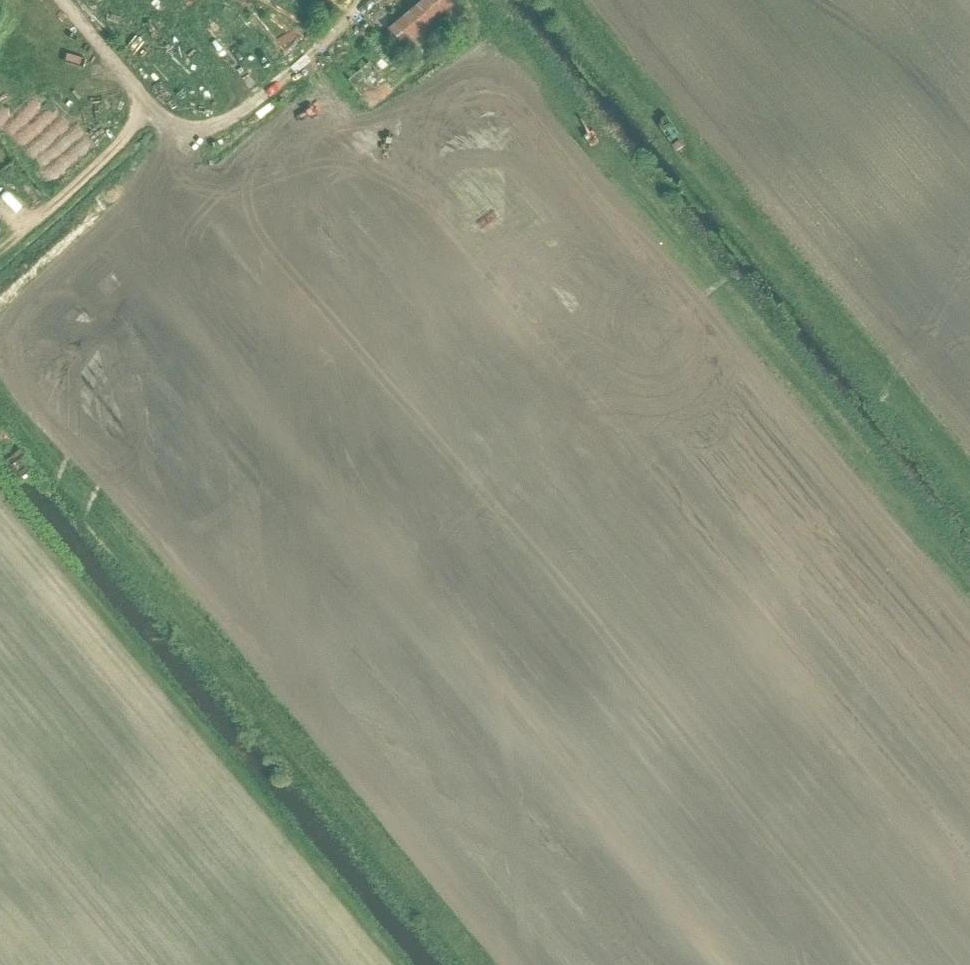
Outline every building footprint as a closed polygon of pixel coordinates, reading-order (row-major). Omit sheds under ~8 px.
[(414,62),(464,19),(448,0),(423,0),(387,31),(414,62)] [(367,63),(347,81),(360,97),(381,79),(367,63)]
